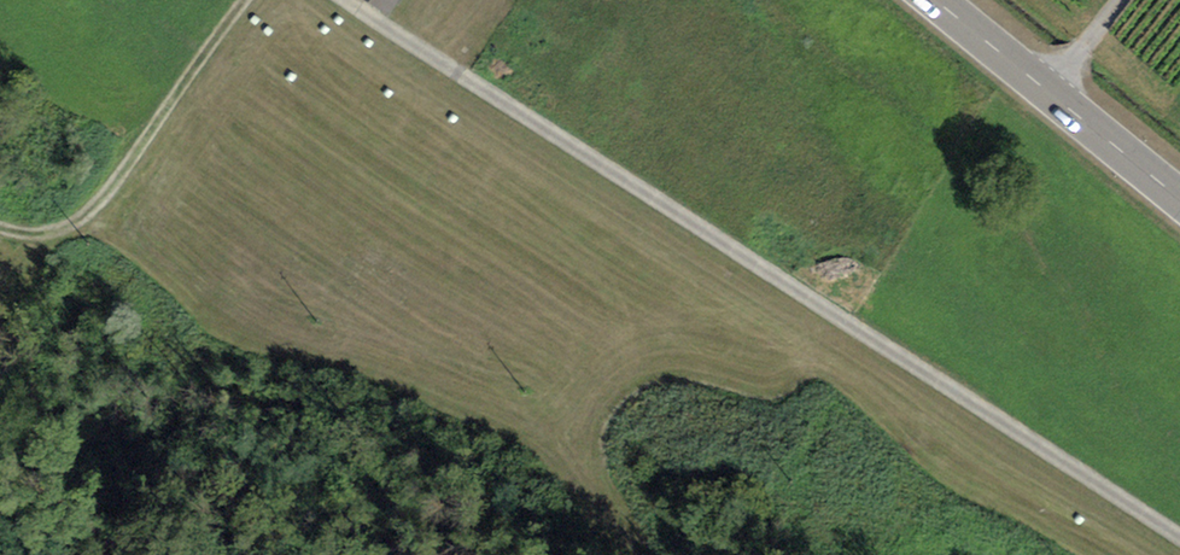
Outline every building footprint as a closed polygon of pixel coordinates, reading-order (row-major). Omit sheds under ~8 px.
[(385,14),(394,0),(362,0),(385,14)]
